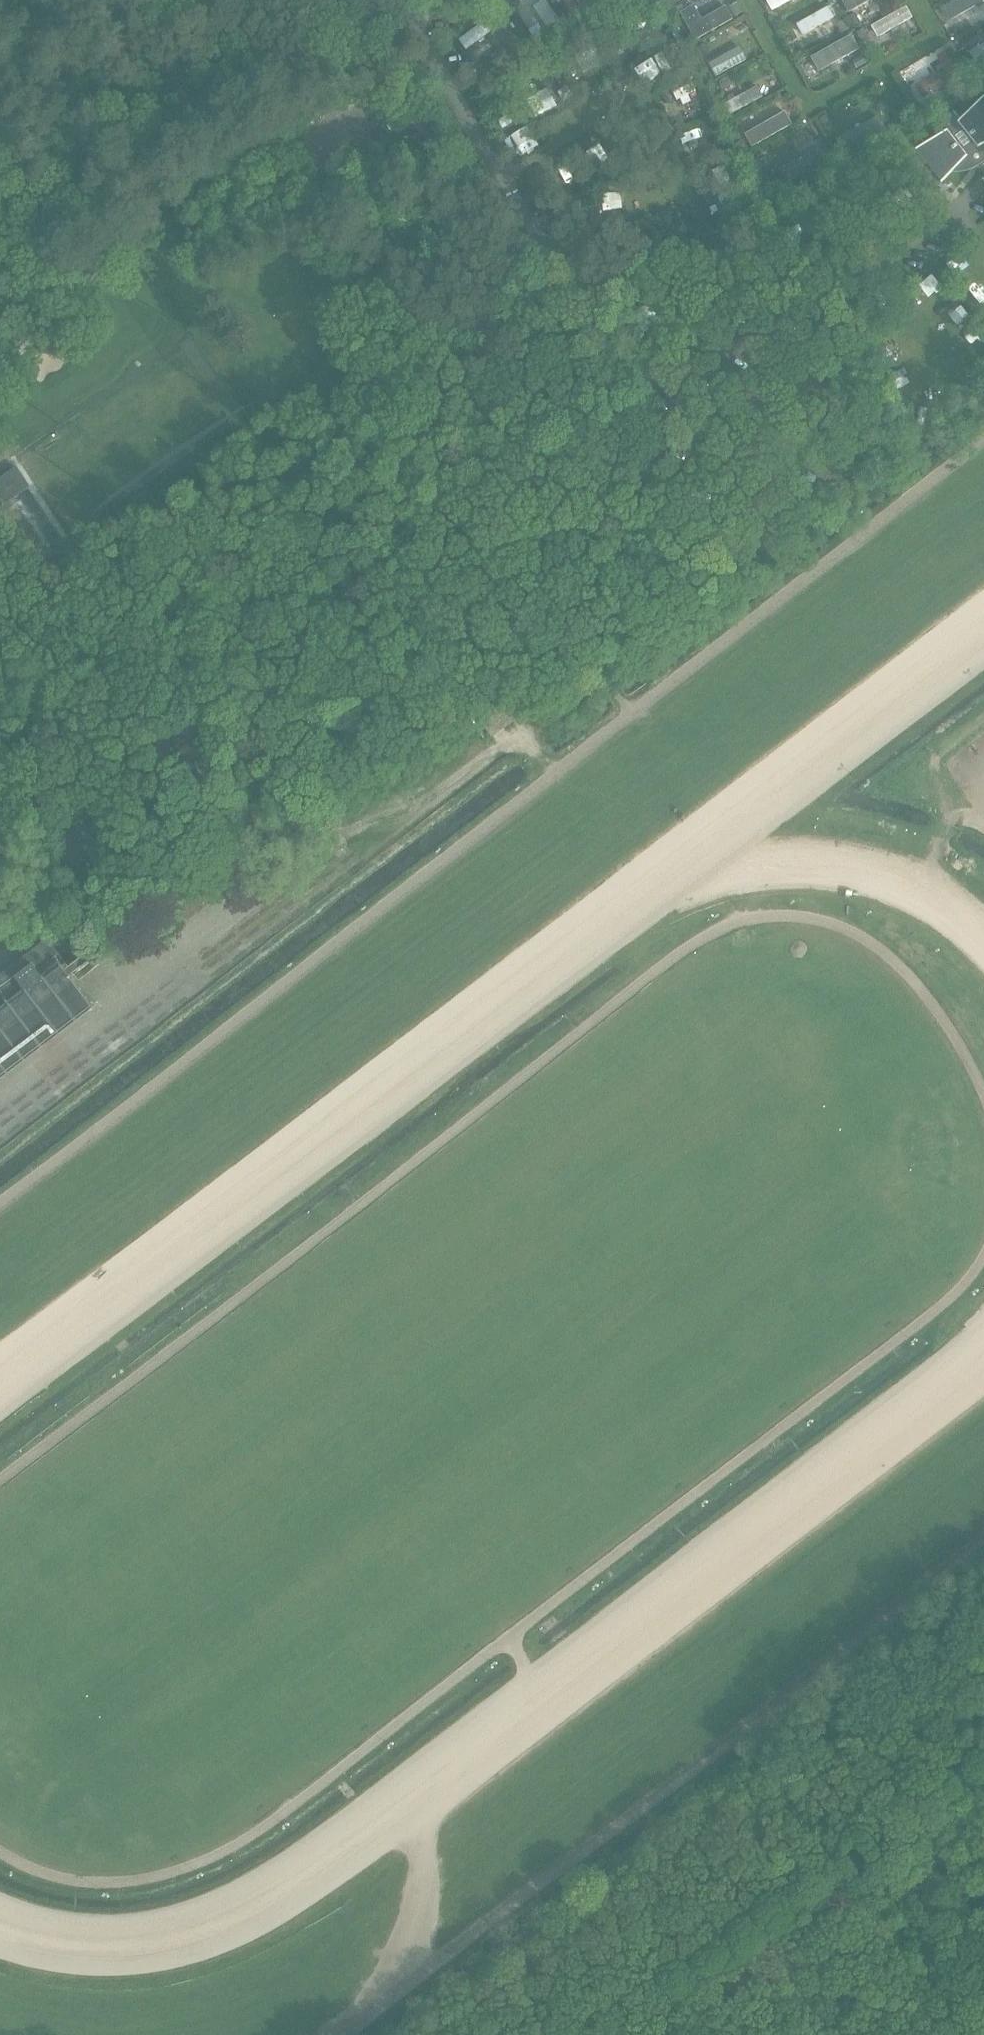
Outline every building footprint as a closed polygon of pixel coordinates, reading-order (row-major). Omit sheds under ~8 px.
[(573,14),(593,0),(563,0),(573,14)] [(701,19),(694,5),(680,12),(696,40),(734,19),(727,5),(701,19)] [(947,50),(936,56),(943,68),(914,85),(922,99),(962,75),(947,50)] [(983,139),(983,111),(970,97),(947,118),(941,111),(925,126),(932,133),(909,155),(938,186),(965,153),(983,139)] [(532,710),(521,694),(510,678),(470,706),(492,738),(532,710)] [(67,971),(46,943),(0,978),(0,1076),(93,1005),(78,985),(103,967),(91,951),(67,971)]
